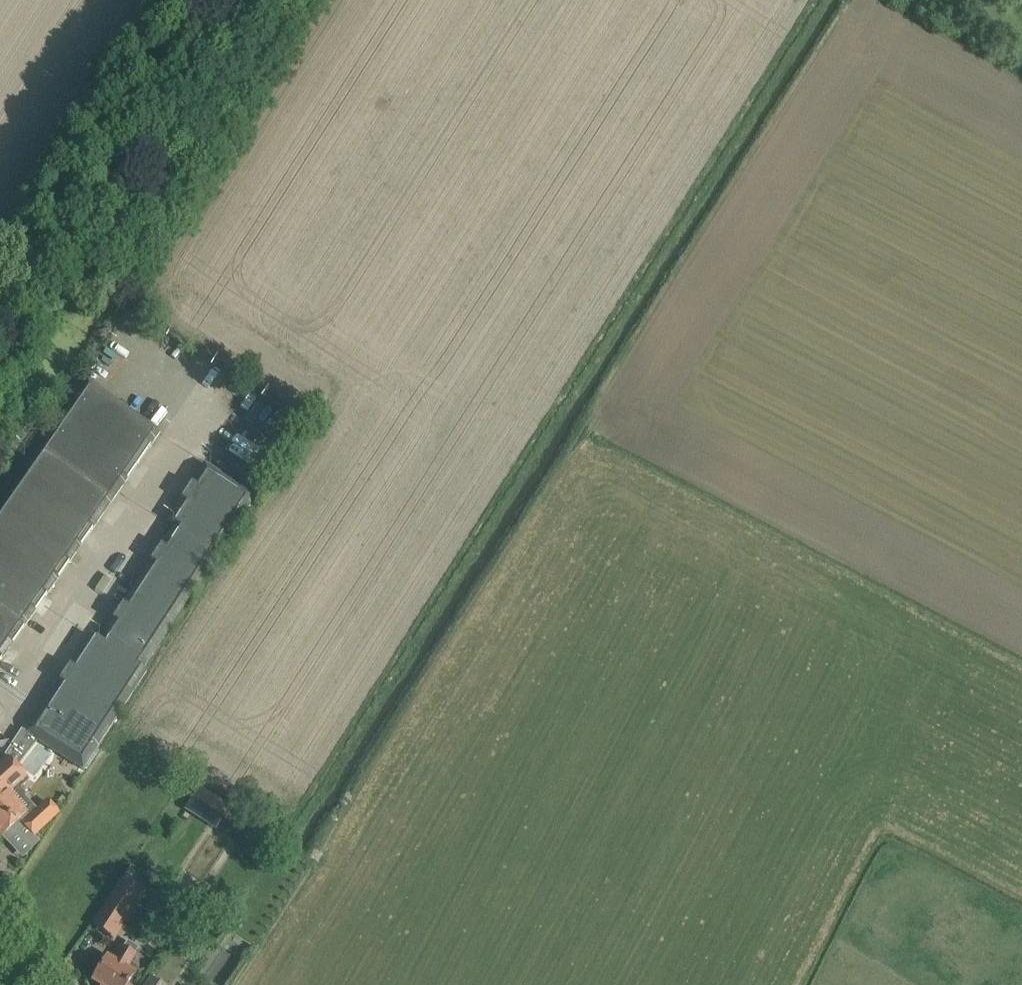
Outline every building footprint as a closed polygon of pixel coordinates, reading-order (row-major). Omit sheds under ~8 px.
[(115,496),(161,432),(89,378),(42,445),(0,506),(0,661),(115,496)] [(98,751),(94,749),(146,670),(142,667),(255,497),(203,462),(166,519),(171,522),(96,638),(89,634),(25,732),(84,772),(98,751)] [(1,780),(15,767),(7,758),(0,765),(0,779),(1,780)] [(0,838),(1,836),(7,842),(21,829),(18,826),(18,821),(27,813),(18,804),(25,797),(25,793),(20,788),(28,780),(16,766),(15,767),(1,780),(0,779),(0,837),(0,838)] [(199,788),(185,809),(215,829),(229,807),(199,788)] [(24,825),(36,838),(60,816),(48,803),(24,825)] [(114,938),(144,893),(123,879),(103,910),(94,923),(114,938)] [(107,957),(93,980),(101,984),(127,984),(134,974),(127,969),(135,955),(123,947),(115,962),(107,957)]
